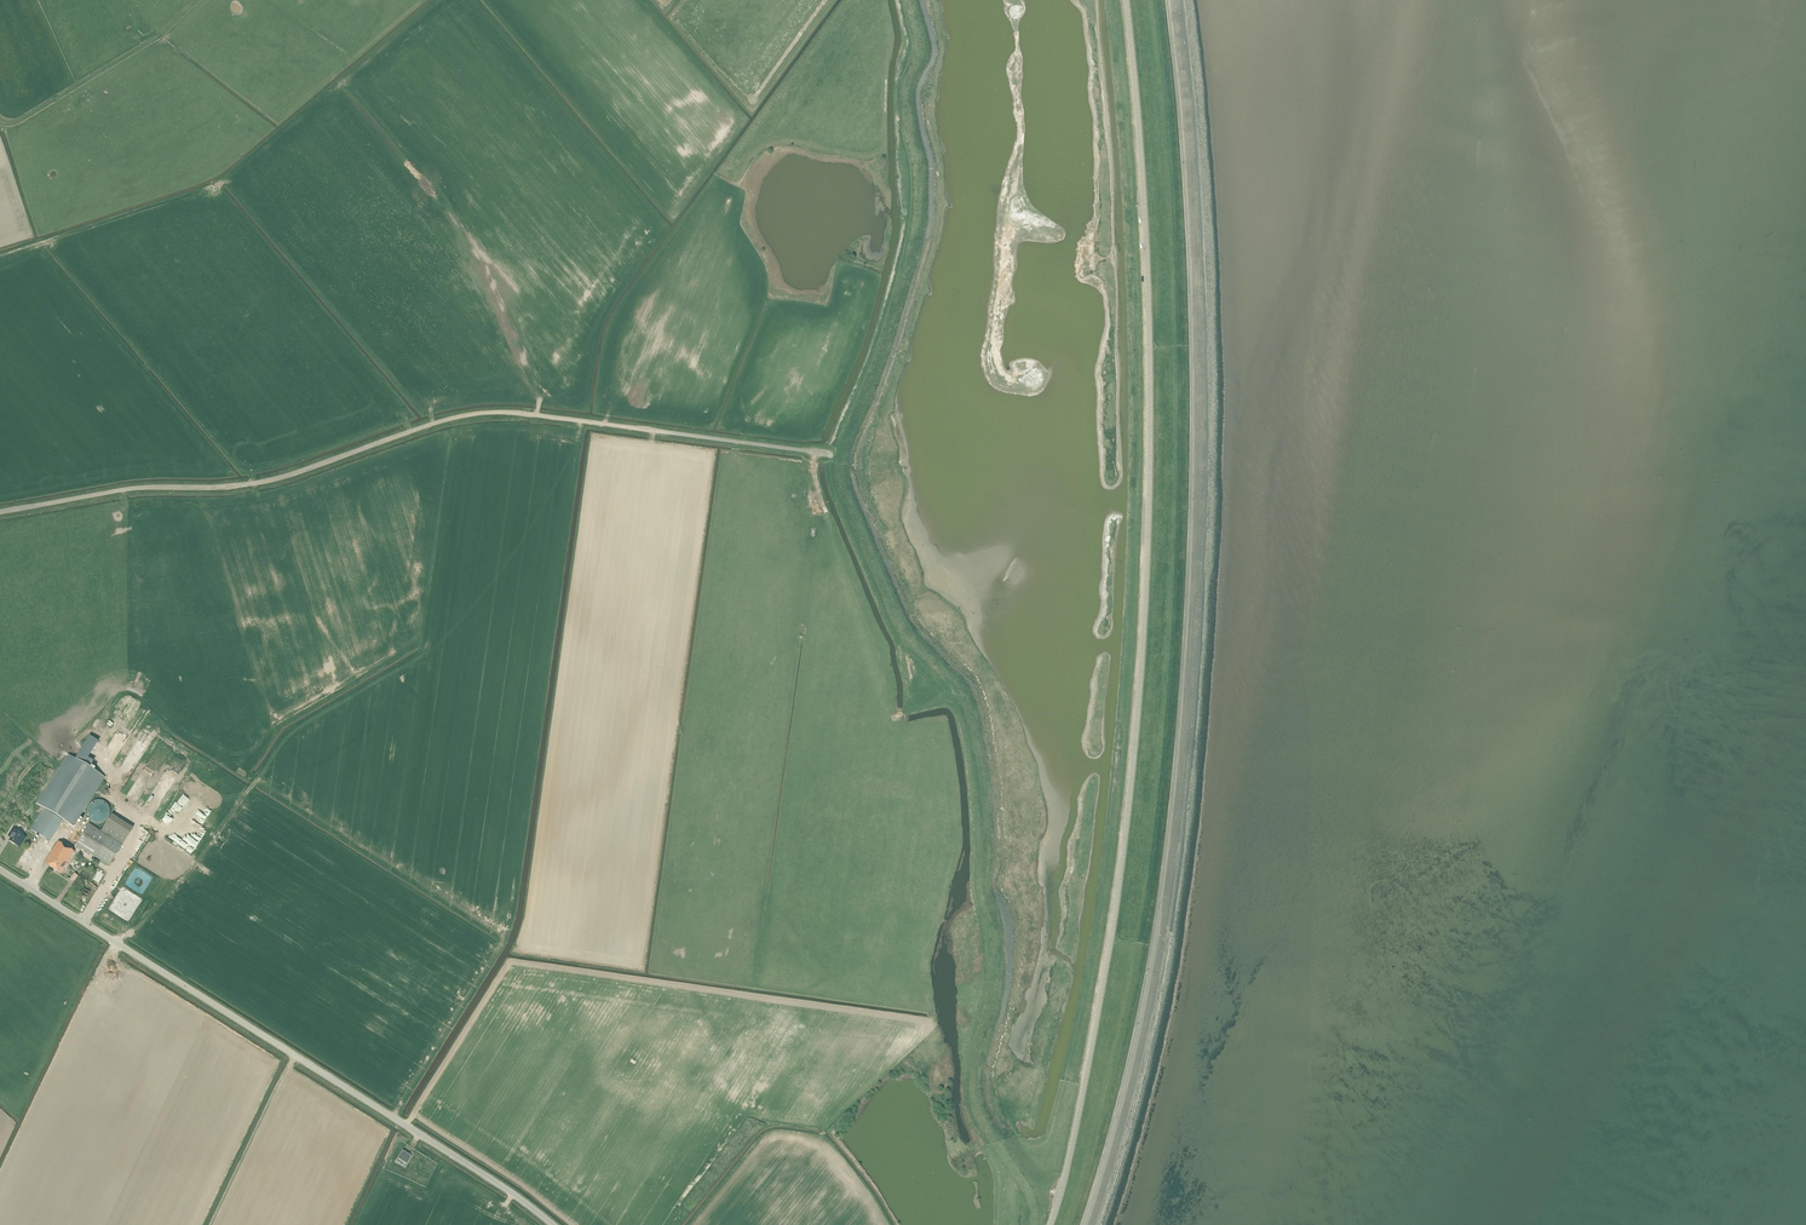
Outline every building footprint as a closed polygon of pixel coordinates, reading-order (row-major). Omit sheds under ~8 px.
[(44,808),(30,829),(49,841),(63,820),(72,826),(104,777),(89,767),(92,761),(87,758),(98,741),(90,736),(75,758),(69,754),(37,804),(44,808)] [(87,810),(86,812),(87,814),(87,815),(88,817),(89,819),(90,820),(92,821),(93,822),(95,823),(97,823),(99,823),(101,823),(102,822),(104,821),(106,820),(107,819),(108,818),(109,816),(110,814),(110,813),(110,811),(110,809),(109,807),(108,805),(107,804),(106,803),(105,801),(103,801),(101,800),(99,800),(98,800),(96,800),(94,800),(92,801),(91,802),(89,803),(88,805),(87,807),(87,808),(87,810)] [(123,844),(133,828),(112,815),(102,831),(123,844)] [(75,845),(109,866),(122,845),(89,823),(75,845)] [(12,835),(9,841),(15,845),(16,844),(20,847),(24,841),(20,838),(22,835),(12,828),(9,833),(12,835)] [(44,864),(49,867),(53,862),(58,865),(61,862),(66,866),(74,853),(58,843),(44,864)] [(82,855),(84,851),(78,847),(75,851),(82,855)] [(53,862),(49,867),(60,874),(66,866),(61,862),(58,865),(53,862)] [(74,873),(70,879),(74,882),(78,876),(74,873)] [(403,1151),(396,1161),(405,1167),(411,1157),(403,1151)]
